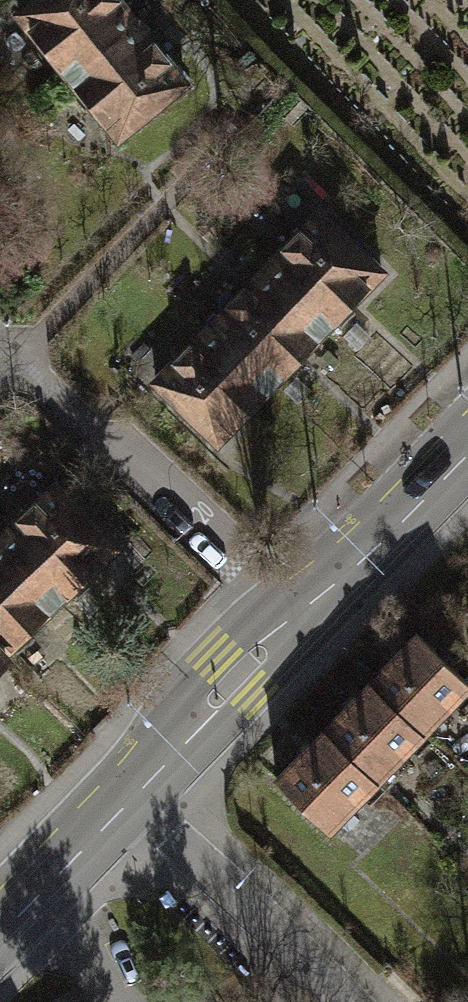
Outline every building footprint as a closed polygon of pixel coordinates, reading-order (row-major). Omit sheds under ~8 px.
[(68,76),(135,21),(118,0),(35,0),(18,15),(68,76)] [(186,83),(135,21),(68,76),(118,137),(183,85),(186,83)] [(319,211),(263,268),(326,328),(381,271),(319,211)] [(263,268),(211,323),(273,383),(326,328),(263,268)] [(219,440),(273,383),(211,323),(156,380),(219,440)] [(0,538),(0,539),(59,601),(116,546),(57,484),(0,538)] [(59,601),(0,539),(0,650),(3,654),(59,601)] [(370,681),(422,733),(467,687),(467,683),(417,633),(370,681)] [(370,681),(323,728),(376,780),(422,733),(370,681)] [(328,829),(376,780),(323,728),(275,777),(328,829)]
